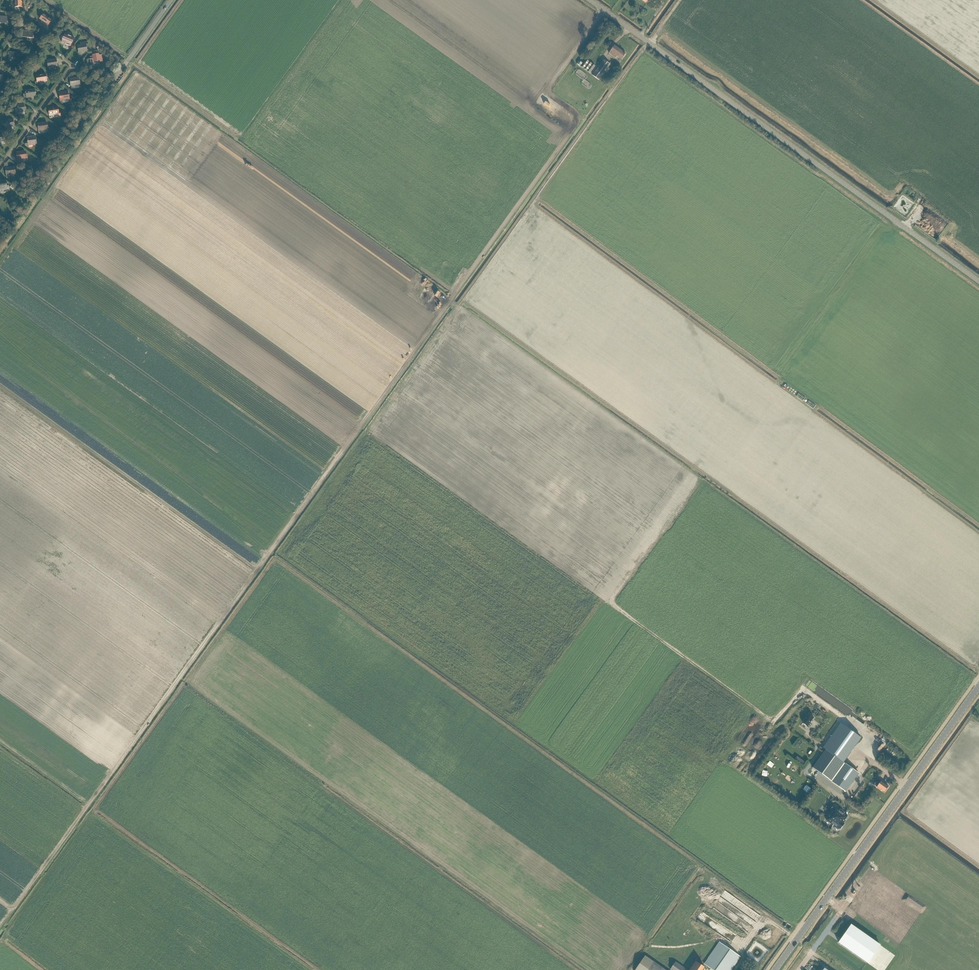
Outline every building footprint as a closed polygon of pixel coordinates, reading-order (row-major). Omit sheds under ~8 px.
[(48,25),(51,20),(43,14),(39,19),(42,21),(41,22),(45,25),(46,23),(48,25)] [(70,46),(74,38),(65,34),(64,37),(61,36),(60,39),(62,39),(61,42),(65,44),(69,46),(70,46)] [(80,45),(77,46),(78,53),(87,52),(86,46),(88,46),(87,42),(80,43),(80,45)] [(614,46),(608,54),(615,59),(617,56),(622,60),(626,54),(614,46)] [(94,55),(92,55),(92,57),(93,57),(93,62),(94,62),(100,61),(100,62),(103,62),(102,55),(99,55),(98,51),(94,51),(94,55)] [(56,59),(46,61),(48,69),(57,67),(56,59)] [(586,60),(581,67),(590,74),(595,67),(586,60)] [(594,72),(592,76),(598,80),(601,77),(605,72),(607,73),(609,69),(608,68),(610,65),(603,60),(594,72)] [(36,76),(37,84),(37,83),(46,81),(46,82),(45,74),(36,76)] [(79,77),(69,79),(70,87),(80,85),(79,77)] [(23,98),(26,98),(35,97),(34,89),(25,91),(25,94),(23,94),(23,98)] [(68,92),(58,94),(60,102),(69,100),(68,92)] [(24,104),(14,106),(15,113),(25,112),(24,104)] [(58,107),(48,109),(49,117),(58,115),(59,117),(61,116),(60,112),(58,112),(58,107)] [(3,121),(1,122),(2,126),(4,125),(5,128),(14,127),(12,119),(3,120),(3,121)] [(47,122),(37,124),(38,132),(47,130),(48,133),(50,132),(50,127),(48,127),(47,122)] [(27,142),(25,142),(25,147),(28,146),(36,145),(35,137),(27,138),(27,142)] [(25,151),(16,153),(17,162),(22,162),(21,158),(25,158),(25,159),(27,158),(27,154),(25,155),(25,151)] [(15,167),(5,168),(6,176),(16,175),(15,167)] [(0,182),(0,190),(7,189),(7,188),(8,188),(8,184),(6,184),(6,181),(0,182)] [(807,717),(807,716),(804,721),(803,723),(808,727),(811,723),(810,723),(814,718),(809,714),(807,717)] [(825,750),(812,768),(845,792),(859,773),(843,763),(861,738),(840,723),(822,748),(825,750)] [(888,787),(878,780),(874,785),(884,792),(888,787)] [(835,808),(826,821),(834,826),(833,827),(835,829),(836,828),(840,830),(844,824),(846,821),(845,820),(848,817),(844,814),(845,813),(840,810),(840,811),(835,808)] [(864,898),(859,905),(889,926),(893,921),(888,917),(888,916),(864,898)] [(851,925),(839,943),(867,963),(880,945),(851,925)] [(704,964),(712,969),(731,969),(741,957),(719,942),(704,964)] [(654,962),(645,956),(635,969),(666,969),(654,962)] [(670,969),(671,969),(687,969),(676,962),(670,969)] [(705,967),(696,962),(690,969),(703,969),(705,967)]
